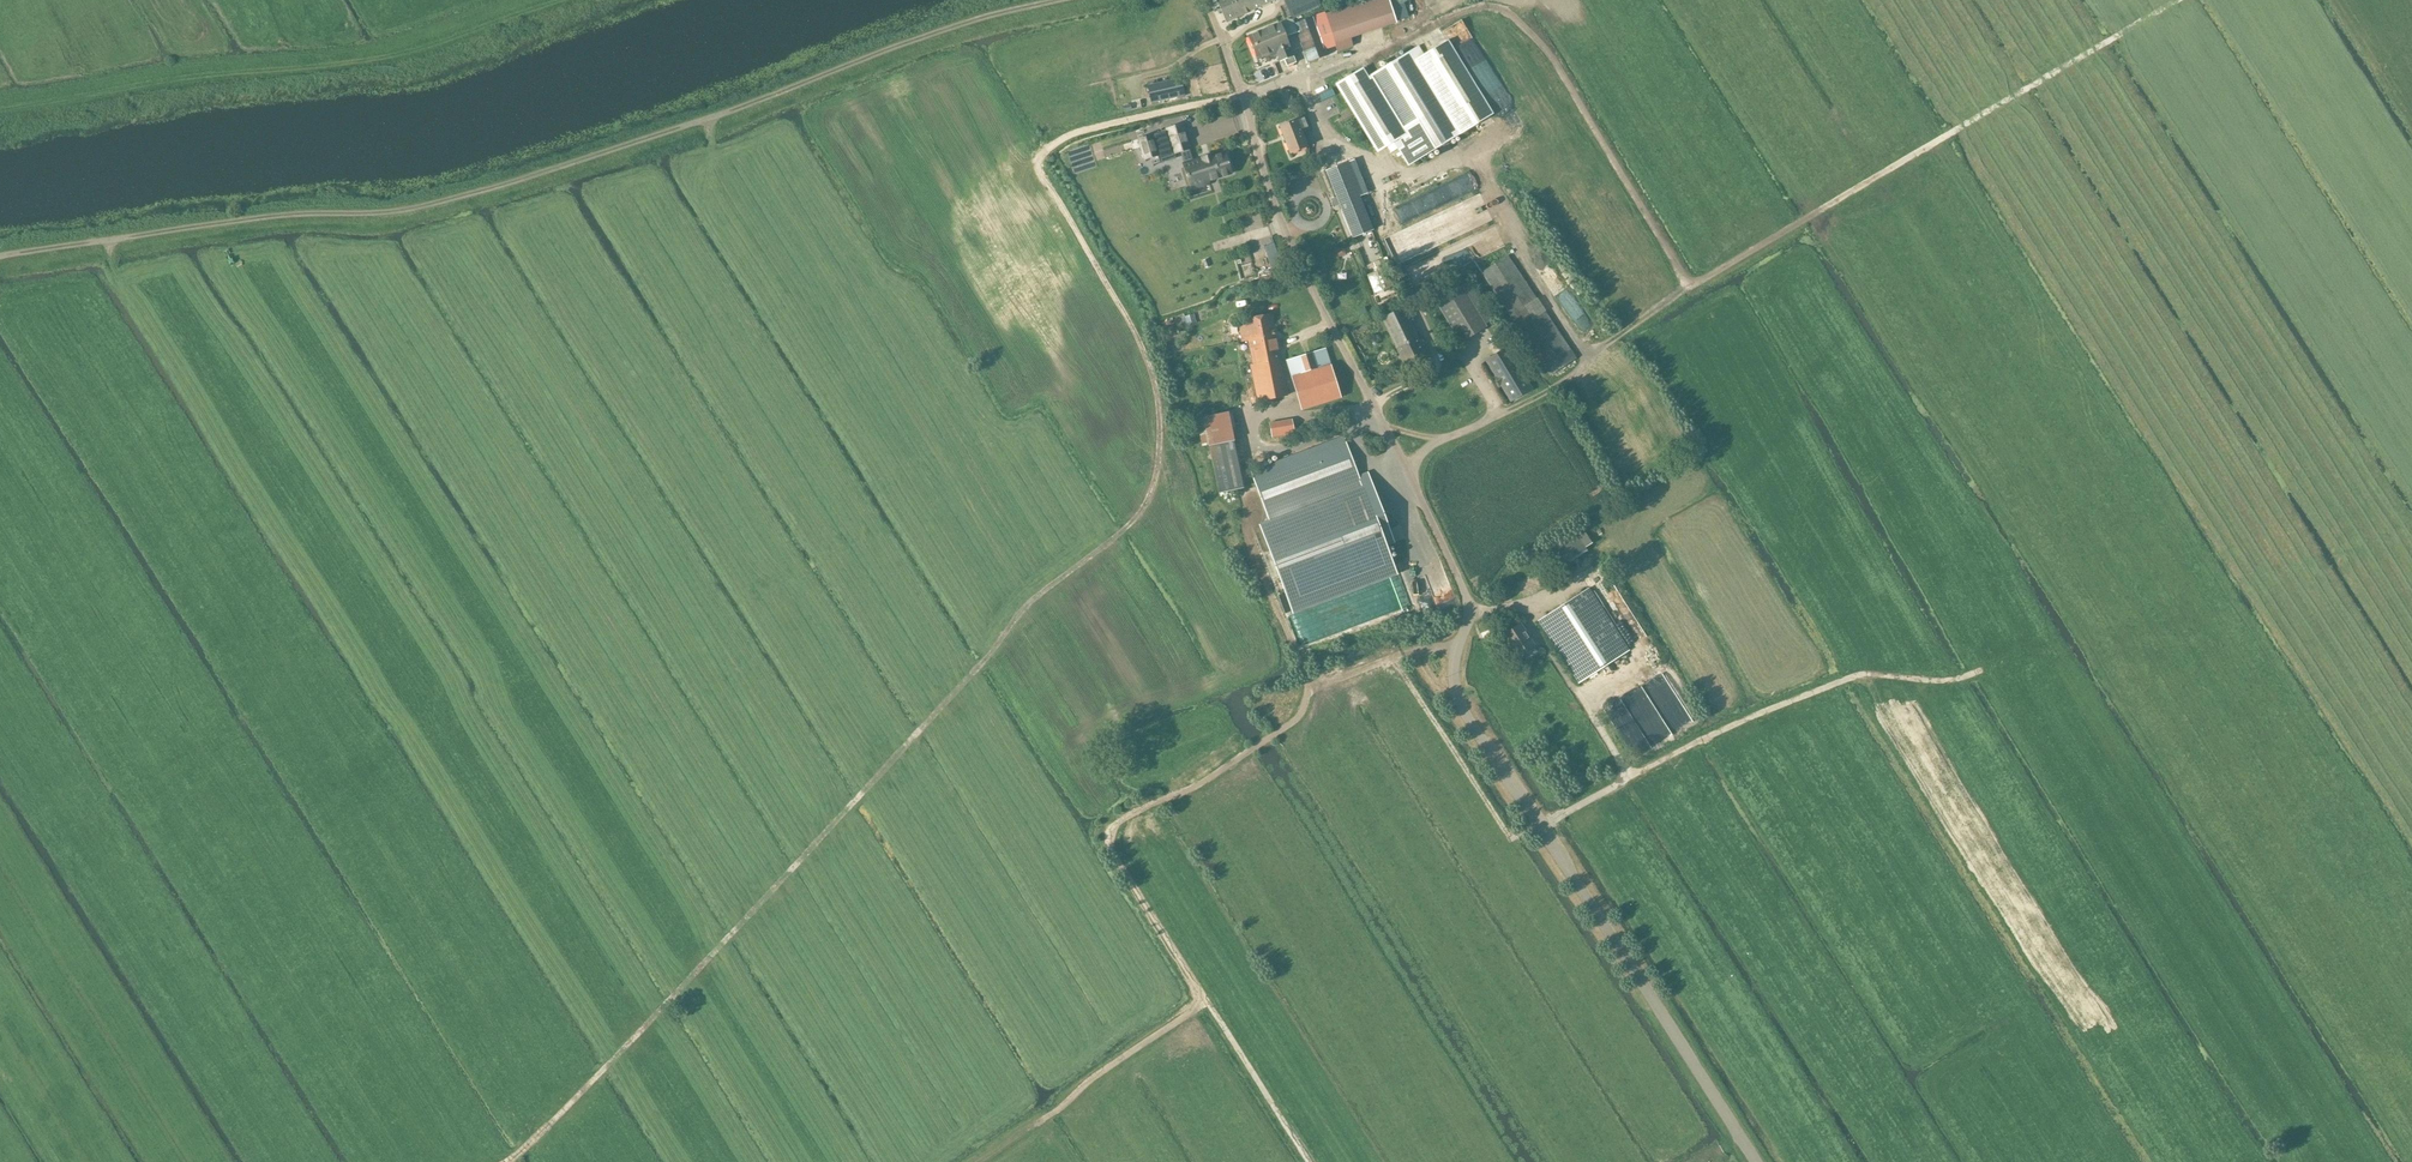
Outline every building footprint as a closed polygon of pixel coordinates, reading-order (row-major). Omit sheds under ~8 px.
[(1251,11),(1247,0),(1217,0),(1227,22),(1251,11)] [(1251,11),(1274,0),(1247,0),(1251,11)] [(1321,7),(1318,0),(1287,0),(1286,0),(1293,18),(1321,7)] [(1397,23),(1389,0),(1366,0),(1325,14),(1337,51),(1353,46),(1350,38),(1397,23)] [(1316,14),(1294,24),(1309,62),(1329,54),(1327,47),(1329,47),(1316,14)] [(1280,23),(1248,36),(1257,58),(1276,50),(1280,61),(1284,60),(1287,66),(1296,63),(1286,36),(1297,32),(1294,24),(1293,20),(1287,19),(1279,22),(1280,23)] [(1357,70),(1336,83),(1377,151),(1387,145),(1391,151),(1397,147),(1408,165),(1413,162),(1468,128),(1490,114),(1492,113),(1454,49),(1448,40),(1423,54),(1418,46),(1363,80),(1357,70)] [(1180,77),(1148,84),(1150,95),(1151,103),(1184,96),(1180,77)] [(1289,153),(1307,146),(1297,120),(1279,127),(1289,153)] [(1182,123),(1166,129),(1167,131),(1174,154),(1181,152),(1188,149),(1190,149),(1182,123)] [(1143,137),(1138,139),(1145,159),(1158,155),(1160,163),(1176,158),(1174,154),(1167,131),(1152,135),(1144,137),(1144,136),(1142,137),(1143,137)] [(1188,149),(1181,152),(1184,163),(1183,164),(1184,168),(1181,169),(1186,186),(1189,185),(1191,190),(1209,184),(1208,181),(1231,174),(1224,153),(1212,157),(1212,154),(1201,157),(1201,158),(1192,161),(1188,149)] [(1354,159),(1345,163),(1359,197),(1368,193),(1354,159)] [(1344,162),(1327,169),(1354,236),(1372,229),(1359,197),(1345,163),(1344,162)] [(1465,245),(1530,342),(1551,374),(1575,358),(1489,229),(1465,245)] [(1437,300),(1461,342),(1487,327),(1462,285),(1437,300)] [(1383,317),(1394,342),(1406,367),(1427,357),(1403,307),(1383,317)] [(1270,313),(1238,319),(1242,341),(1249,340),(1274,335),(1270,313)] [(1194,314),(1185,317),(1187,325),(1196,322),(1194,314)] [(1274,335),(1249,340),(1253,364),(1251,365),(1258,401),(1287,395),(1280,359),(1279,359),(1274,335)] [(1506,348),(1487,360),(1497,377),(1495,378),(1499,385),(1501,384),(1511,401),(1531,389),(1506,348)] [(1325,349),(1286,361),(1302,410),(1341,398),(1325,349)] [(1219,493),(1232,490),(1243,488),(1233,441),(1234,440),(1228,412),(1203,417),(1219,493)] [(1269,423),(1270,428),(1272,437),(1283,435),(1294,433),(1292,419),(1269,423)] [(1362,488),(1358,476),(1343,436),(1251,470),(1270,522),(1362,488)] [(1260,526),(1293,611),(1396,573),(1386,546),(1394,543),(1367,473),(1358,476),(1362,488),(1270,522),(1260,526)] [(1599,546),(1589,529),(1547,557),(1557,574),(1599,546)] [(1579,682),(1629,650),(1589,588),(1538,620),(1579,682)] [(1516,656),(1534,645),(1521,623),(1503,634),(1516,656)] [(1488,630),(1480,634),(1482,639),(1486,637),(1490,635),(1488,630)]
